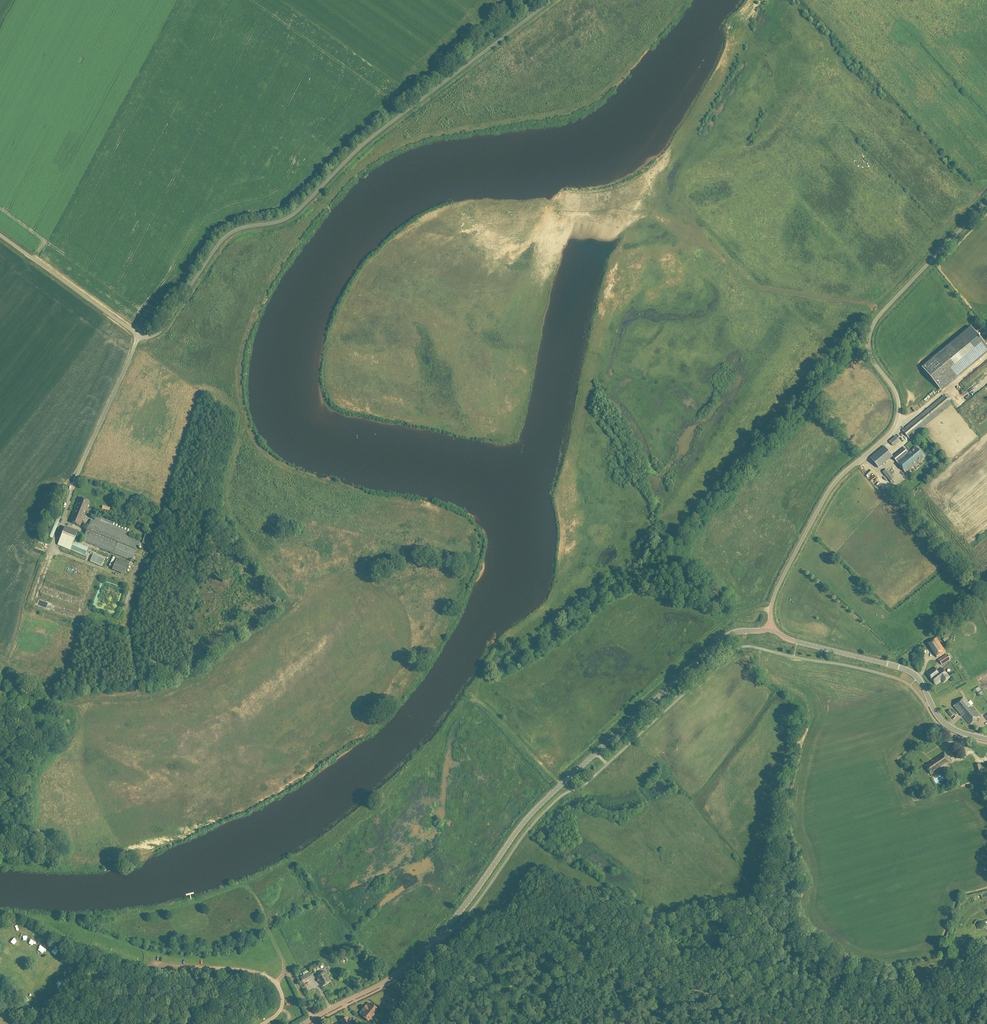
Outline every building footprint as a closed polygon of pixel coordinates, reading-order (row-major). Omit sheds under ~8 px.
[(961,334),(922,367),(942,391),(981,359),(961,334)] [(961,384),(964,387),(972,378),(969,375),(961,384)] [(927,380),(925,382),(932,390),(933,388),(927,380)] [(977,389),(982,387),(979,381),(974,383),(977,389)] [(895,436),(889,441),(894,446),(900,441),(895,436)] [(870,458),(879,468),(893,457),(884,446),(870,458)] [(905,447),(893,457),(906,473),(925,457),(916,447),(909,452),(905,447)] [(890,478),(894,475),(887,467),(883,471),(890,478)] [(83,518),(90,501),(79,497),(73,513),(72,513),(69,521),(80,526),(84,518),(83,518)] [(51,524),(57,526),(61,517),(55,514),(51,524)] [(94,521),(91,520),(83,540),(132,560),(140,540),(130,536),(132,531),(96,516),(94,521)] [(78,532),(65,526),(58,545),(85,556),(89,547),(74,541),(78,532)] [(68,601),(77,604),(79,598),(70,594),(68,598),(69,598),(68,601)] [(937,638),(927,644),(936,657),(946,652),(937,638)] [(947,654),(939,660),(942,665),(951,660),(947,654)] [(942,668),(937,672),(934,668),(927,673),(936,685),(942,680),(943,683),(950,678),(942,668)] [(964,697),(954,706),(962,716),(963,716),(970,724),(979,716),(971,706),(964,697)] [(925,766),(931,775),(950,762),(944,753),(925,766)] [(983,771),(981,764),(978,763),(976,764),(975,766),(976,773),(979,775),(982,774),(983,771)] [(15,937),(11,941),(17,947),(21,943),(15,937)] [(6,947),(3,950),(8,955),(11,951),(6,947)] [(324,971),(316,976),(320,983),(321,983),(322,986),(330,982),(324,971)] [(303,982),(312,977),(309,972),(300,977),(303,982)] [(360,1014),(360,1015),(368,1022),(378,1010),(370,1003),(369,1005),(368,1004),(360,1014)] [(389,1013),(398,1010),(395,1003),(387,1007),(389,1013)] [(206,1017),(211,1014),(206,1007),(201,1009),(206,1017)]
